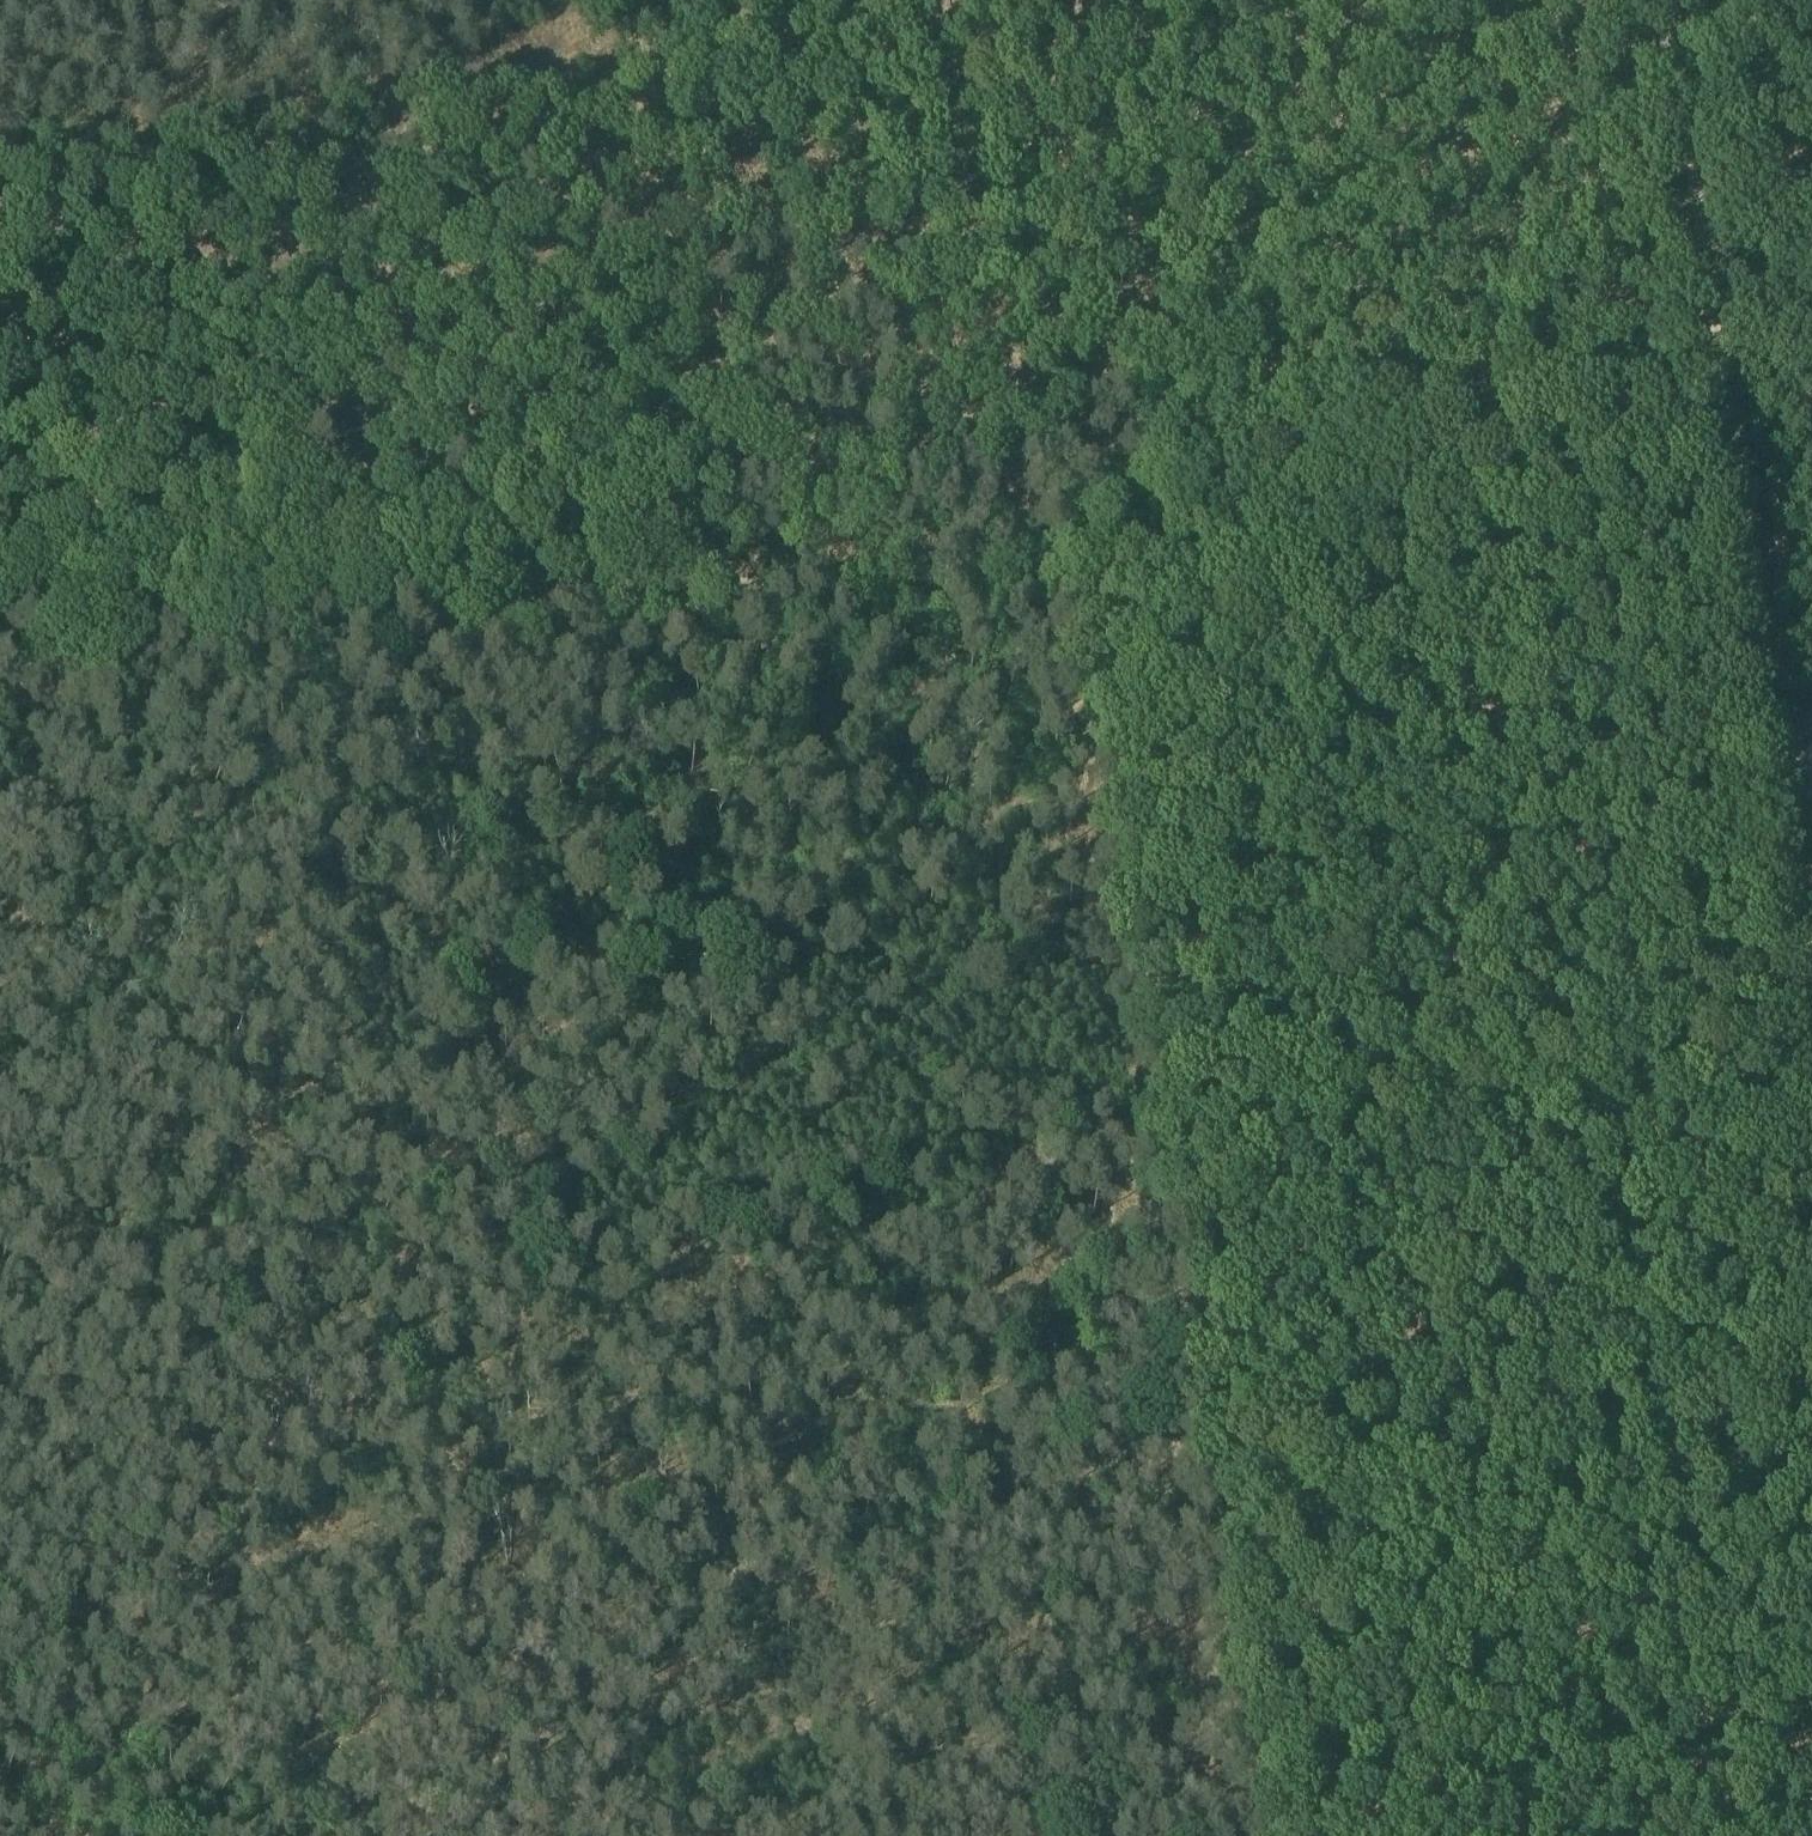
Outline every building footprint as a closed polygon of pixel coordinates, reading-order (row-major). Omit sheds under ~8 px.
[(1159,676),(1156,679),(1157,684),(1160,687),(1175,686),(1174,676),(1173,675),(1166,675),(1159,676)]
